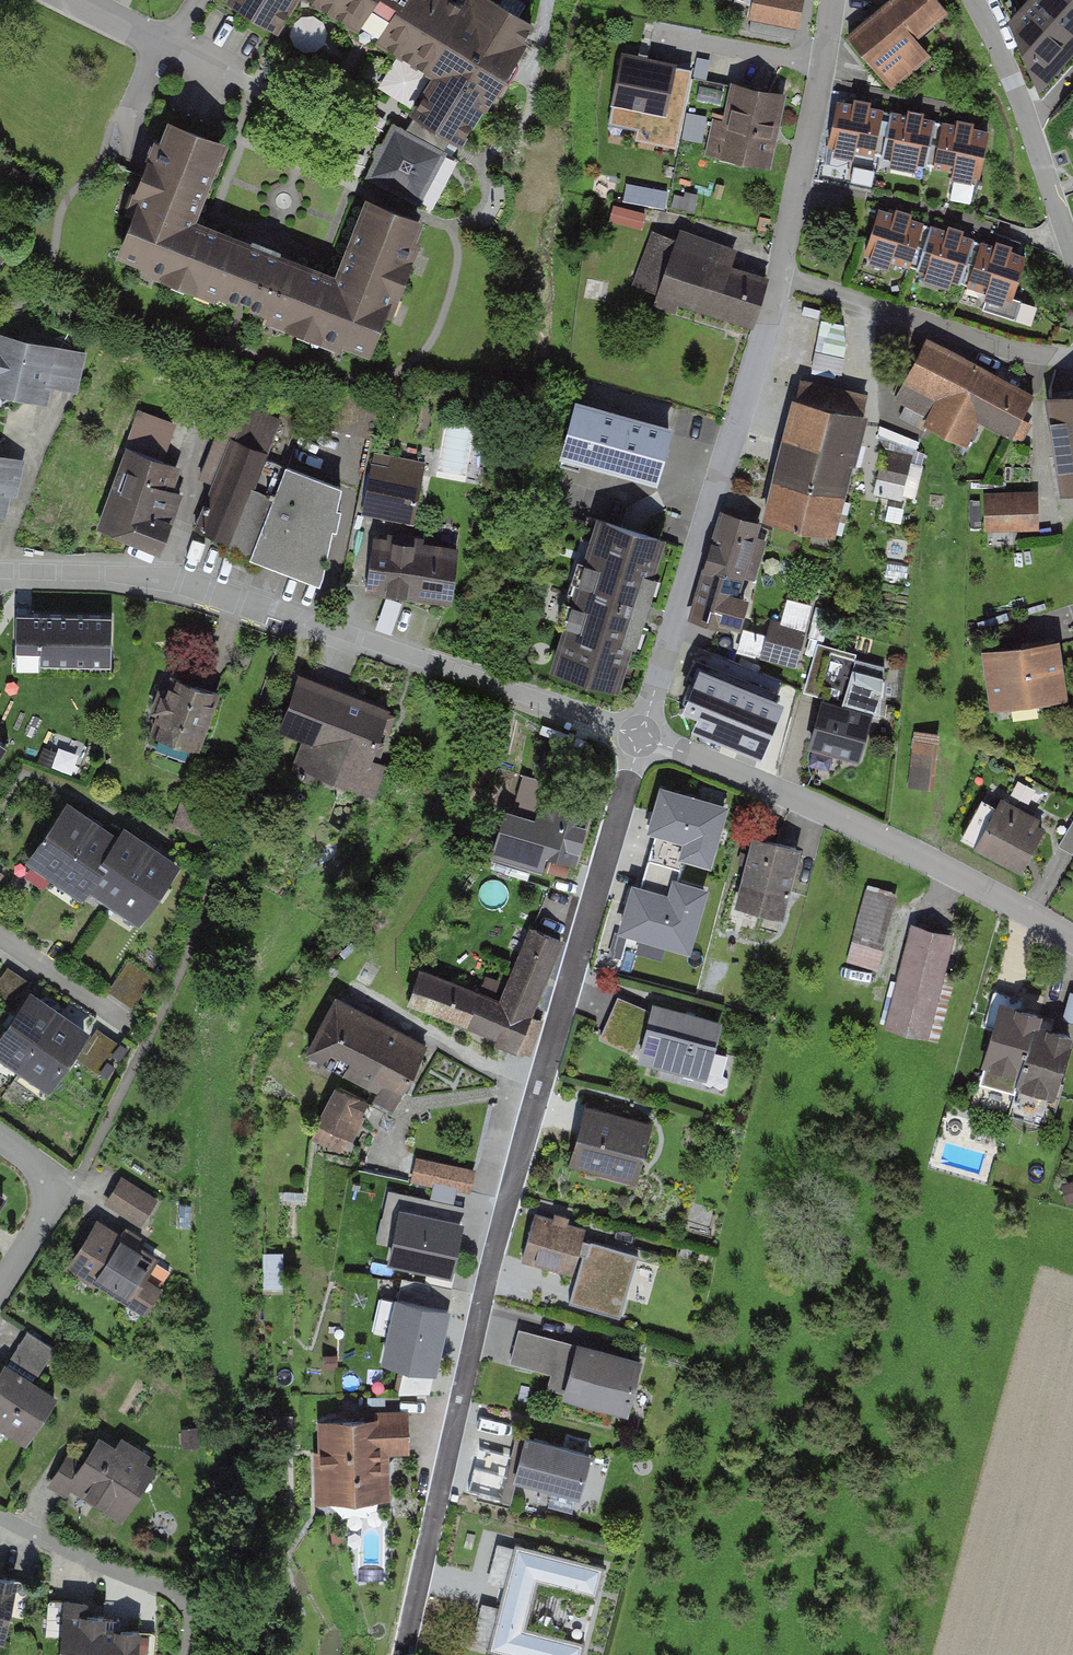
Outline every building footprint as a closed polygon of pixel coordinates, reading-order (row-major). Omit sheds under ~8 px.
[(285,30),(303,0),(234,0),(285,30)] [(438,71),(414,111),(469,143),(540,23),(501,0),(465,0),(463,3),(457,0),(316,0),(438,71)] [(751,24),(799,33),(805,0),(755,0),(751,24)] [(845,33),(874,69),(949,10),(941,0),(887,0),(845,33)] [(1008,23),(1062,71),(1072,59),(1072,0),(1028,0),(1008,23)] [(678,57),(621,48),(611,110),(667,120),(678,57)] [(767,174),(784,90),(733,80),(716,163),(767,174)] [(881,113),(832,105),(824,153),(873,162),(881,113)] [(937,123),(888,112),(878,160),(927,171),(937,123)] [(224,140),(169,118),(114,258),(370,359),(426,219),(366,195),(333,279),(192,223),(224,140)] [(993,133),(944,123),(934,171),(983,181),(993,133)] [(447,155),(393,124),(362,176),(417,207),(447,155)] [(924,225),(877,210),(862,257),(910,272),(924,225)] [(645,268),(664,275),(669,262),(667,261),(677,231),(660,225),(645,268)] [(767,254),(682,225),(657,298),(742,327),(767,254)] [(980,242),(932,227),(917,274),(965,289),(980,242)] [(1029,257),(981,242),(966,289),(1014,304),(1029,257)] [(0,332),(0,390),(72,406),(84,351),(0,332)] [(1034,392),(930,338),(897,402),(1001,455),(1034,392)] [(98,530),(162,551),(213,399),(150,377),(98,530)] [(794,395),(779,454),(855,474),(870,414),(794,395)] [(628,411),(577,397),(561,456),(611,470),(628,411)] [(1049,407),(1061,485),(1072,484),(1072,403),(1049,407)] [(678,425),(628,411),(611,470),(662,484),(678,425)] [(888,433),(878,489),(917,496),(927,440),(888,433)] [(230,437),(193,531),(229,546),(266,451),(230,437)] [(0,453),(0,519),(9,521),(23,459),(0,453)] [(371,454),(360,516),(413,524),(423,463),(371,454)] [(779,454),(764,514),(840,533),(855,474),(779,454)] [(249,562),(318,591),(339,491),(284,467),(249,562)] [(1044,488),(982,489),(982,537),(1044,537),(1044,488)] [(623,695),(666,533),(597,514),(554,676),(623,695)] [(761,526),(723,514),(690,619),(728,631),(761,526)] [(377,538),(369,596),(445,607),(453,548),(377,538)] [(800,673),(817,605),(778,595),(760,664),(800,673)] [(112,617),(17,617),(16,668),(112,669),(112,617)] [(1070,696),(1059,636),(984,650),(995,710),(1070,696)] [(776,699),(701,666),(685,703),(700,710),(694,724),(758,752),(770,726),(765,724),(776,699)] [(391,707),(295,673),(274,732),(297,740),(288,766),(375,797),(388,761),(374,756),(391,707)] [(210,727),(220,698),(170,680),(160,709),(210,727)] [(818,699),(806,746),(859,759),(871,712),(818,699)] [(199,756),(210,727),(160,709),(149,739),(199,756)] [(930,788),(935,744),(910,742),(905,785),(930,788)] [(724,805),(662,788),(650,831),(656,833),(649,860),(678,869),(683,854),(708,861),(724,805)] [(1004,797),(977,849),(1021,871),(1048,819),(1004,797)] [(27,864),(54,882),(95,822),(69,804),(27,864)] [(513,807),(497,859),(559,877),(575,825),(513,807)] [(54,882),(79,900),(121,839),(95,822),(54,882)] [(800,844),(750,831),(727,918),(777,931),(800,844)] [(88,888),(118,908),(156,853),(127,833),(88,888)] [(118,908),(147,929),(186,873),(156,853),(118,908)] [(678,869),(649,860),(640,890),(632,888),(621,927),(687,946),(704,890),(675,881),(678,869)] [(881,967),(902,891),(869,883),(848,958),(881,967)] [(542,996),(565,939),(526,924),(503,981),(542,996)] [(924,1043),(952,935),(909,924),(881,1031),(924,1043)] [(7,969),(0,981),(0,1005),(15,1014),(33,986),(7,969)] [(520,1053),(542,996),(503,981),(481,1038),(520,1053)] [(29,997),(0,1042),(0,1063),(22,1076),(60,1017),(29,997)] [(1037,1008),(999,998),(980,1067),(1017,1078),(1037,1008)] [(730,1025),(647,1002),(630,1062),(713,1085),(730,1025)] [(458,1064),(357,1005),(320,1067),(421,1127),(458,1064)] [(91,1036),(60,1017),(22,1076),(52,1096),(91,1036)] [(1072,1033),(1035,1022),(1015,1092),(1053,1102),(1072,1033)] [(120,1045),(99,1031),(79,1063),(100,1077),(120,1045)] [(345,1152),(373,1102),(340,1084),(312,1134),(345,1152)] [(653,1116),(582,1099),(566,1162),(637,1179),(653,1116)] [(435,1184),(434,1191),(471,1198),(477,1166),(417,1154),(412,1179),(435,1184)] [(157,1194),(119,1170),(102,1197),(140,1221),(157,1194)] [(0,1186),(0,1205),(8,1191),(0,1186)] [(456,1223),(395,1209),(383,1259),(444,1274),(456,1223)] [(587,1227),(535,1212),(520,1264),(573,1278),(587,1227)] [(153,1250),(92,1215),(63,1265),(124,1300),(153,1250)] [(573,1303),(619,1316),(636,1252),(590,1239),(573,1303)] [(427,1377),(442,1313),(389,1300),(374,1365),(427,1377)] [(568,1341),(517,1329),(509,1361),(560,1374),(568,1341)] [(644,1360),(577,1342),(561,1401),(628,1420),(644,1360)] [(7,1361),(0,1371),(0,1435),(21,1449),(57,1393),(7,1361)] [(386,1419),(316,1419),(317,1511),(387,1510),(386,1419)] [(108,1429),(69,1495),(121,1525),(160,1459),(108,1429)] [(596,1457),(523,1436),(509,1486),(582,1506),(596,1457)] [(514,1454),(488,1448),(477,1494),(504,1500),(514,1454)] [(381,1571),(383,1526),(366,1525),(363,1570),(381,1571)] [(596,1564),(515,1543),(487,1651),(504,1654),(577,1654),(579,1644),(520,1628),(532,1580),(588,1594),(596,1564)] [(20,1579),(0,1576),(0,1654),(8,1654),(20,1579)] [(102,1608),(65,1606),(62,1654),(100,1654),(102,1608)] [(140,1629),(103,1626),(101,1654),(139,1654),(140,1629)]
